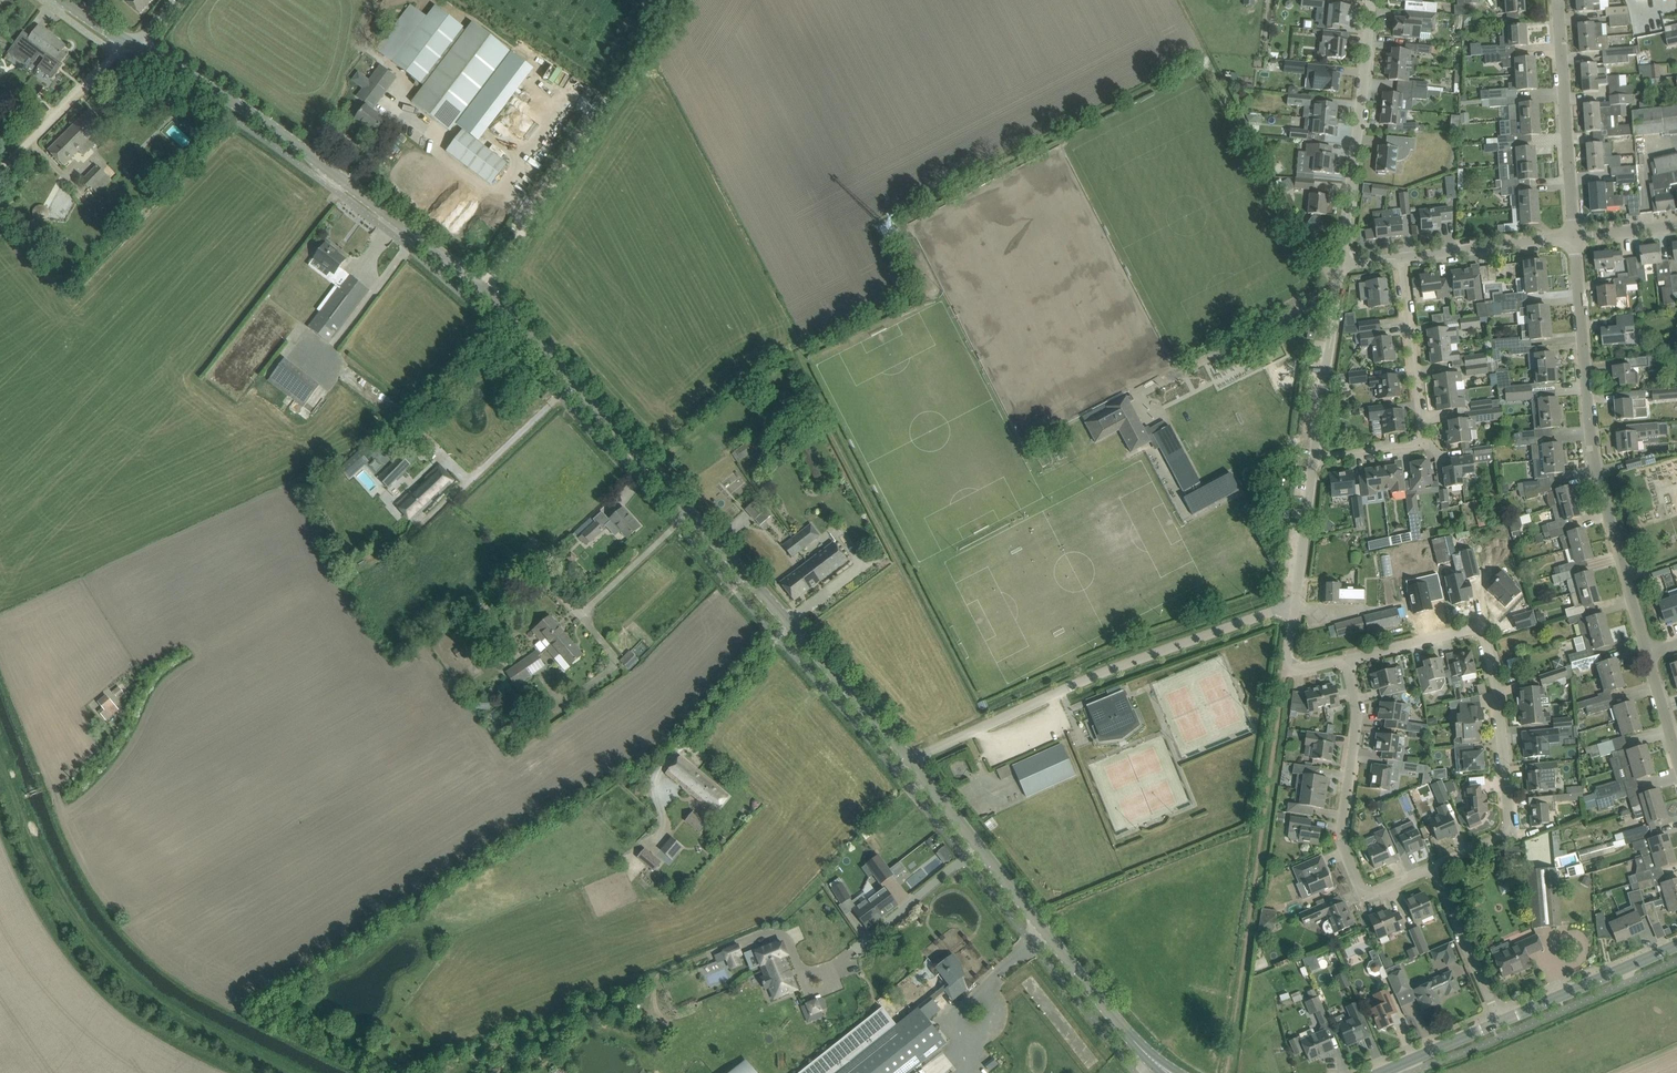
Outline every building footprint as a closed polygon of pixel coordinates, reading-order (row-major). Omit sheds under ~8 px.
[(140,14),(152,0),(124,0),(140,14)] [(1301,6),(1323,8),(1324,0),(1301,0),(1301,6)] [(1422,0),(1396,0),(1396,1),(1405,1),(1404,11),(1417,12),(1437,14),(1437,4),(1426,3),(1422,3),(1422,0)] [(1464,7),(1464,0),(1457,0),(1457,5),(1454,6),(1455,15),(1463,16),(1464,7)] [(1506,13),(1513,13),(1524,12),(1523,0),(1505,0),(1506,13)] [(1601,11),(1600,0),(1577,0),(1577,4),(1575,4),(1576,12),(1578,12),(1601,11)] [(1290,1),(1286,2),(1285,5),(1286,8),(1288,9),(1292,8),(1293,6),(1292,2),(1290,1)] [(1350,6),(1341,5),(1331,5),(1330,19),(1328,21),(1325,21),(1324,29),(1328,29),(1339,30),(1339,25),(1348,26),(1350,6)] [(472,22),(466,31),(434,7),(427,17),(422,24),(408,14),(380,52),(393,62),(424,86),(412,102),(449,131),(510,51),(472,22)] [(1630,15),(1628,9),(1628,7),(1606,9),(1607,17),(1610,16),(1630,15)] [(1435,30),(1437,14),(1417,12),(1404,11),(1404,18),(1394,18),(1393,36),(1419,38),(1420,28),(1435,30)] [(1632,26),(1632,22),(1630,15),(1610,16),(1611,27),(1632,26)] [(1580,38),(1604,36),(1603,23),(1590,24),(1579,25),(1580,38)] [(1676,31),(1676,24),(1672,26),(1673,29),(1665,31),(1665,32),(1666,31),(1667,33),(1676,31)] [(21,35),(8,52),(23,63),(29,54),(32,50),(39,54),(45,59),(38,68),(52,78),(62,65),(60,63),(66,55),(61,52),(65,46),(38,26),(32,35),(28,40),(21,35)] [(1500,47),(1526,45),(1525,26),(1514,27),(1501,28),(1502,37),(1499,37),(1500,47)] [(1323,30),(1323,31),(1313,30),(1313,33),(1322,34),(1322,43),(1328,44),(1327,58),(1342,59),(1345,56),(1347,43),(1344,40),(1336,39),(1337,32),(1341,33),(1341,32),(1323,30)] [(1666,35),(1669,49),(1676,47),(1676,32),(1666,35)] [(1604,36),(1580,38),(1581,52),(1592,52),(1603,51),(1603,57),(1629,55),(1637,55),(1635,47),(1610,49),(1609,36),(1604,36)] [(1431,54),(1431,46),(1416,45),(1415,53),(1431,54)] [(1480,55),(1485,55),(1498,54),(1497,45),(1480,46),(1480,47),(1472,47),(1472,54),(1480,53),(1480,55)] [(1411,51),(1403,50),(1392,49),(1391,55),(1386,54),(1386,64),(1405,66),(1406,60),(1410,60),(1411,51)] [(1651,65),(1650,51),(1640,52),(1640,54),(1637,55),(1639,67),(1651,65)] [(1516,75),(1535,74),(1534,58),(1515,60),(1515,53),(1498,54),(1485,55),(1485,64),(1502,63),(1503,68),(1507,68),(1516,67),(1516,75)] [(1604,64),(1617,63),(1629,63),(1629,55),(1603,57),(1604,64)] [(1593,64),(1582,64),(1583,78),(1608,76),(1607,68),(1598,68),(1598,63),(1593,64)] [(1405,72),(1405,66),(1386,64),(1385,74),(1389,74),(1389,80),(1408,82),(1409,73),(1405,72)] [(1323,66),(1312,65),(1308,65),(1307,79),(1316,79),(1315,90),(1319,90),(1338,92),(1339,75),(1322,73),(1323,66)] [(364,89),(358,97),(368,103),(373,107),(379,100),(396,78),(380,67),(364,89)] [(1509,91),(1525,90),(1536,89),(1535,74),(1516,75),(1517,82),(1508,83),(1509,91)] [(1608,76),(1583,78),(1584,92),(1595,91),(1599,91),(1599,86),(1610,85),(1610,96),(1627,95),(1627,86),(1620,87),(1620,75),(1608,76)] [(1427,90),(1428,87),(1428,83),(1413,81),(1412,89),(1427,90)] [(1426,99),(1427,90),(1412,89),(1411,96),(1394,94),(1383,93),(1381,108),(1400,110),(1408,111),(1409,98),(1426,99)] [(1480,100),(1489,99),(1506,98),(1505,89),(1480,90),(1480,100)] [(1310,96),(1298,95),(1288,94),(1287,105),(1309,107),(1310,96)] [(1595,104),(1584,104),(1585,118),(1614,116),(1621,116),(1620,105),(1633,104),(1632,95),(1627,95),(1610,96),(1611,108),(1600,108),(1600,103),(1595,104)] [(1509,121),(1538,119),(1537,104),(1517,105),(1517,97),(1506,98),(1489,99),(1490,108),(1508,106),(1509,121)] [(161,103),(153,111),(157,115),(165,106),(161,103)] [(362,111),(355,120),(356,120),(357,119),(367,127),(366,128),(374,134),(384,120),(371,110),(373,107),(368,103),(366,106),(362,111)] [(1313,118),(1335,120),(1336,105),(1314,103),(1313,118)] [(1631,111),(1632,125),(1633,135),(1634,137),(1665,133),(1666,135),(1676,134),(1676,106),(1631,111)] [(1381,108),(1380,124),(1391,125),(1399,126),(1400,110),(1381,108)] [(90,109),(48,151),(56,158),(63,166),(82,147),(87,152),(98,141),(93,136),(105,124),(98,117),(90,109)] [(1469,124),(1468,114),(1460,114),(1461,124),(1469,124)] [(1614,116),(1585,118),(1586,132),(1608,131),(1609,136),(1633,135),(1632,125),(1619,126),(1619,127),(1615,128),(1614,116)] [(1334,136),(1335,120),(1313,118),(1311,134),(1334,136)] [(1520,142),(1519,136),(1539,134),(1538,119),(1509,121),(1510,135),(1498,136),(1498,139),(1498,144),(1520,142)] [(209,122),(202,130),(210,138),(217,130),(209,122)] [(1406,124),(1403,124),(1403,126),(1403,133),(1419,132),(1423,132),(1423,127),(1423,125),(1419,125),(1419,123),(1406,124)] [(1307,130),(1304,130),(1291,129),(1290,139),(1306,140),(1307,130)] [(507,164),(463,130),(446,152),(491,185),(507,164)] [(1414,150),(1415,139),(1387,137),(1386,147),(1378,146),(1375,172),(1378,172),(1378,174),(1386,175),(1386,173),(1395,174),(1396,161),(1398,161),(1400,161),(1402,160),(1404,159),(1406,158),(1407,156),(1408,154),(1409,152),(1410,150),(1414,150)] [(1507,166),(1534,164),(1533,148),(1525,149),(1524,142),(1520,142),(1498,144),(1499,151),(1499,152),(1501,152),(1502,166),(1507,166)] [(1620,149),(1614,149),(1607,149),(1607,143),(1587,144),(1588,158),(1621,156),(1621,155),(1620,149)] [(1487,145),(1484,145),(1484,152),(1499,151),(1498,144),(1487,145)] [(1331,147),(1307,145),(1306,157),(1314,158),(1314,162),(1306,162),(1306,163),(1305,162),(1304,164),(1304,169),(1304,171),(1306,171),(1305,179),(1313,180),(1314,172),(1332,174),(1333,155),(1330,155),(1331,147)] [(1636,165),(1631,166),(1622,166),(1621,156),(1588,158),(1589,172),(1605,171),(1604,165),(1612,165),(1612,176),(1617,176),(1637,174),(1636,165)] [(1516,187),(1516,180),(1535,179),(1534,164),(1507,166),(1508,180),(1501,181),(1501,188),(1516,187)] [(96,194),(111,179),(97,165),(81,180),(96,194)] [(1653,177),(1656,201),(1658,212),(1666,211),(1675,210),(1672,192),(1671,192),(1670,188),(1672,188),(1671,185),(1676,183),(1676,172),(1658,176),(1653,177)] [(1617,185),(1635,184),(1635,187),(1638,186),(1637,174),(1617,176),(1617,185)] [(1455,176),(1446,176),(1446,198),(1454,198),(1455,176)] [(1288,178),(1280,183),(1284,191),(1294,186),(1294,188),(1313,190),(1314,180),(1313,180),(1305,179),(1295,178),(1295,179),(1288,178)] [(1613,196),(1612,183),(1590,184),(1591,198),(1613,196)] [(1388,187),(1383,186),(1372,184),(1371,194),(1387,196),(1388,187)] [(1520,209),(1537,208),(1536,192),(1530,193),(1530,186),(1516,187),(1501,188),(1502,193),(1502,196),(1511,195),(1512,210),(1520,209)] [(1410,214),(1408,193),(1399,194),(1401,215),(1410,214)] [(1330,196),(1319,195),(1309,194),(1308,214),(1311,214),(1311,220),(1309,223),(1311,229),(1318,230),(1322,224),(1320,221),(1321,215),(1326,215),(1327,205),(1329,205),(1330,196)] [(1639,209),(1639,198),(1638,195),(1624,195),(1613,196),(1591,198),(1592,212),(1607,211),(1607,206),(1628,205),(1628,209),(1639,209)] [(33,212),(33,215),(34,217),(35,220),(37,221),(40,222),(43,222),(45,221),(47,220),(49,217),(50,215),(50,212),(49,210),(47,208),(45,206),(43,205),(40,205),(37,206),(35,208),(34,210),(33,212)] [(1452,220),(1450,209),(1450,208),(1419,211),(1421,229),(1440,227),(1439,221),(1452,220)] [(1520,209),(1520,213),(1521,224),(1538,223),(1537,208),(1520,209)] [(1403,236),(1401,218),(1393,219),(1392,210),(1386,211),(1389,237),(1403,236)] [(1366,240),(1389,237),(1386,211),(1373,212),(1374,221),(1375,229),(1365,230),(1366,240)] [(1503,224),(1503,225),(1504,232),(1519,231),(1519,223),(1503,224)] [(329,343),(363,299),(370,290),(348,274),(347,276),(338,270),(346,260),(333,250),(334,249),(326,242),(319,251),(314,258),(332,272),(329,276),(340,285),(308,327),(329,343)] [(1642,257),(1636,258),(1638,270),(1645,269),(1644,265),(1656,264),(1658,282),(1665,281),(1666,287),(1662,288),(1664,305),(1675,303),(1673,293),(1673,288),(1671,276),(1669,259),(1668,259),(1668,261),(1662,262),(1661,254),(1660,248),(1660,246),(1650,247),(1650,245),(1643,246),(1643,248),(1641,248),(1642,257)] [(1614,260),(1622,259),(1622,252),(1613,253),(1596,254),(1597,269),(1607,269),(1607,272),(1615,271),(1614,260)] [(1628,274),(1618,275),(1619,278),(1639,276),(1638,270),(1636,258),(1627,259),(1628,270),(1628,274)] [(1525,278),(1545,277),(1544,261),(1524,263),(1525,278)] [(1481,282),(1489,281),(1496,281),(1495,266),(1479,267),(1481,282)] [(1481,300),(1479,280),(1478,275),(1472,276),(1471,269),(1451,272),(1452,282),(1447,283),(1448,292),(1453,292),(1454,298),(1464,296),(1463,290),(1467,290),(1469,301),(1481,300)] [(1420,279),(1415,280),(1416,288),(1421,287),(1422,293),(1433,292),(1436,292),(1437,298),(1449,297),(1448,292),(1447,283),(1447,279),(1439,280),(1438,274),(1419,276),(1420,279)] [(1614,287),(1599,288),(1600,307),(1612,306),(1616,306),(1616,308),(1626,307),(1627,305),(1626,297),(1626,294),(1625,286),(1627,285),(1640,284),(1639,279),(1639,276),(1619,278),(1614,279),(1614,287)] [(1526,294),(1535,293),(1546,292),(1545,277),(1525,278),(1516,279),(1516,284),(1525,284),(1526,294)] [(1385,280),(1358,283),(1360,300),(1368,300),(1369,308),(1389,305),(1387,295),(1385,280)] [(1318,296),(1316,292),(1315,290),(1307,295),(1310,300),(1318,296)] [(1518,293),(1493,296),(1493,301),(1493,303),(1499,303),(1516,301),(1519,301),(1518,293)] [(1516,301),(1499,303),(1500,314),(1517,312),(1516,301)] [(1479,310),(1477,310),(1478,318),(1479,318),(1488,317),(1486,305),(1479,306),(1479,310)] [(1529,324),(1549,322),(1547,306),(1519,309),(1520,317),(1528,317),(1529,324)] [(1378,320),(1367,322),(1353,323),(1352,316),(1345,317),(1344,317),(1345,317),(1342,335),(1355,334),(1359,333),(1379,330),(1378,320)] [(1604,345),(1615,344),(1627,342),(1626,330),(1635,329),(1634,316),(1618,317),(1619,328),(1603,330),(1604,345)] [(1488,317),(1479,318),(1480,323),(1485,322),(1486,326),(1489,326),(1488,317)] [(1478,318),(1460,320),(1461,329),(1461,330),(1480,328),(1480,323),(1479,318),(1478,318)] [(1438,329),(1427,331),(1429,347),(1449,345),(1448,337),(1455,336),(1454,330),(1461,329),(1460,320),(1445,322),(1445,328),(1438,329)] [(1522,341),(1539,339),(1550,338),(1549,322),(1529,324),(1529,331),(1521,332),(1522,341)] [(1361,343),(1361,348),(1372,347),(1375,363),(1395,361),(1394,349),(1392,349),(1390,337),(1380,338),(1379,330),(1359,333),(1355,334),(1356,344),(1361,343)] [(1496,340),(1490,340),(1492,351),(1498,350),(1508,349),(1520,348),(1519,337),(1496,340)] [(1449,345),(1429,347),(1431,364),(1442,362),(1451,361),(1458,360),(1457,352),(1450,353),(1449,345)] [(1536,369),(1559,367),(1559,360),(1553,360),(1553,353),(1534,355),(1536,369)] [(1486,364),(1486,357),(1485,354),(1464,357),(1465,367),(1486,364)] [(1626,365),(1613,367),(1614,379),(1620,378),(1621,386),(1632,385),(1641,384),(1639,367),(1651,366),(1650,356),(1625,359),(1626,365)] [(1650,356),(1651,366),(1660,366),(1659,356),(1650,356)] [(320,386),(284,359),(268,381),(304,407),(320,386)] [(1497,361),(1494,362),(1494,363),(1494,364),(1496,371),(1496,373),(1508,372),(1508,369),(1499,369),(1497,361)] [(1487,373),(1487,372),(1486,364),(1465,367),(1467,376),(1487,373)] [(1536,369),(1537,384),(1561,382),(1559,367),(1536,369)] [(1348,373),(1349,382),(1349,384),(1367,382),(1365,371),(1348,373)] [(1531,386),(1515,387),(1511,387),(1510,372),(1508,372),(1496,373),(1500,396),(1505,395),(1506,395),(1530,392),(1531,392),(1531,386)] [(1397,374),(1375,377),(1375,378),(1369,379),(1370,387),(1376,386),(1378,399),(1400,396),(1397,374)] [(1435,394),(1455,391),(1453,382),(1461,381),(1460,374),(1453,375),(1452,374),(1433,376),(1435,394)] [(1676,399),(1676,388),(1653,391),(1654,401),(1676,399)] [(1464,407),(1463,400),(1462,390),(1455,391),(1435,394),(1437,411),(1464,407)] [(1556,398),(1554,399),(1553,390),(1531,392),(1530,392),(1506,395),(1505,395),(1506,401),(1516,400),(1532,399),(1532,401),(1538,401),(1539,414),(1563,412),(1563,405),(1557,406),(1556,398)] [(1131,452),(1141,447),(1150,442),(1129,403),(1134,400),(1131,395),(1127,397),(1126,396),(1106,407),(1108,410),(1085,423),(1095,443),(1119,430),(1131,452)] [(1616,410),(1614,411),(1614,418),(1617,419),(1617,420),(1621,419),(1621,421),(1624,420),(1624,419),(1634,418),(1649,417),(1648,407),(1647,399),(1627,401),(1616,402),(1616,410)] [(1492,410),(1501,409),(1500,400),(1470,404),(1472,413),(1477,412),(1492,410)] [(1404,431),(1402,411),(1402,410),(1395,410),(1394,404),(1383,405),(1368,407),(1359,408),(1360,412),(1368,410),(1370,420),(1381,419),(1381,423),(1382,434),(1404,431)] [(1478,422),(1497,420),(1503,419),(1501,409),(1492,410),(1477,412),(1478,422)] [(1534,430),(1541,429),(1559,427),(1558,420),(1564,420),(1563,412),(1539,414),(1532,415),(1534,430)] [(1469,449),(1469,442),(1467,431),(1475,430),(1473,419),(1449,422),(1450,432),(1447,432),(1449,444),(1461,443),(1462,450),(1469,449)] [(1619,435),(1617,436),(1617,444),(1619,445),(1620,452),(1631,451),(1638,451),(1637,440),(1649,439),(1648,438),(1659,437),(1659,435),(1659,430),(1668,429),(1667,422),(1647,424),(1638,424),(1632,425),(1627,425),(1627,426),(1632,426),(1632,433),(1627,433),(1618,434),(1619,435)] [(1200,483),(1177,439),(1169,426),(1153,434),(1183,492),(1184,491),(1186,496),(1183,498),(1192,515),(1239,490),(1230,473),(1202,488),(1199,483),(1200,483)] [(383,439),(378,446),(386,454),(389,451),(392,447),(392,442),(389,439),(383,439)] [(737,462),(758,447),(753,439),(732,454),(737,462)] [(1533,461),(1567,458),(1566,450),(1561,451),(1560,444),(1536,446),(1536,452),(1533,461)] [(1475,456),(1492,454),(1491,447),(1474,449),(1475,456)] [(378,477),(389,488),(411,466),(401,455),(378,477)] [(1629,469),(1656,462),(1654,455),(1627,462),(1629,469)] [(1474,474),(1473,467),(1472,456),(1450,459),(1451,467),(1464,477),(1466,475),(1474,474)] [(1546,478),(1545,474),(1563,473),(1562,465),(1568,465),(1567,458),(1533,461),(1534,479),(1537,479),(1546,478)] [(1413,479),(1410,480),(1412,490),(1423,489),(1423,490),(1431,489),(1439,488),(1438,481),(1431,482),(1430,472),(1428,461),(1411,464),(1412,475),(1413,479)] [(411,522),(446,488),(454,480),(439,465),(425,479),(427,481),(413,494),(411,492),(397,506),(411,522)] [(1405,491),(1403,476),(1403,471),(1396,472),(1395,466),(1380,468),(1383,491),(1390,490),(1391,493),(1405,491)] [(354,478),(372,494),(376,489),(378,490),(383,485),(375,478),(375,477),(364,467),(354,478)] [(1462,479),(1464,477),(1451,467),(1443,468),(1444,479),(1445,488),(1463,485),(1462,479)] [(1375,492),(1383,491),(1380,468),(1365,469),(1366,476),(1359,477),(1361,496),(1375,495),(1375,492)] [(1332,497),(1354,494),(1351,471),(1329,474),(1332,497)] [(1524,493),(1539,489),(1538,481),(1523,483),(1524,493)] [(1507,484),(1500,486),(1501,493),(1509,492),(1507,484)] [(1555,492),(1553,493),(1551,485),(1539,489),(1524,493),(1526,500),(1527,500),(1538,497),(1546,494),(1547,497),(1547,499),(1548,502),(1548,504),(1551,509),(1552,508),(1576,501),(1572,486),(1555,491),(1555,492)] [(1441,508),(1449,508),(1447,490),(1439,491),(1441,508)] [(1414,494),(1406,495),(1408,513),(1411,533),(1412,542),(1428,539),(1427,533),(1420,534),(1417,512),(1414,494)] [(1361,498),(1352,499),(1355,519),(1356,531),(1365,529),(1363,518),(1361,498)] [(756,500),(746,510),(760,525),(771,515),(766,509),(765,509),(756,500)] [(1485,526),(1479,505),(1478,500),(1472,502),(1474,507),(1479,527),(1485,526)] [(1543,532),(1563,527),(1562,521),(1580,516),(1576,501),(1552,508),(1555,521),(1546,524),(1541,526),(1543,532)] [(627,538),(640,526),(634,519),(632,520),(622,509),(624,508),(623,508),(610,519),(627,538)] [(1521,526),(1532,523),(1530,515),(1519,517),(1521,526)] [(579,537),(586,546),(603,530),(592,517),(575,532),(578,535),(580,533),(582,535),(579,537)] [(1508,521),(1514,540),(1520,538),(1519,532),(1521,526),(1519,517),(1508,521)] [(792,538),(801,549),(818,537),(809,525),(792,538)] [(1584,529),(1565,534),(1563,527),(1543,532),(1544,537),(1549,536),(1550,538),(1559,536),(1564,551),(1565,551),(1588,544),(1584,529)] [(1391,546),(1412,542),(1411,533),(1389,538),(1389,539),(1391,546)] [(1540,534),(1534,536),(1536,544),(1543,543),(1540,534)] [(791,557),(801,549),(792,538),(782,546),(791,557)] [(807,562),(820,581),(847,560),(833,542),(807,562)] [(1575,563),(1592,559),(1588,544),(1565,551),(1568,563),(1572,562),(1574,562),(1575,563)] [(520,553),(531,565),(538,559),(528,548),(524,549),(520,553)] [(1479,576),(1473,550),(1460,553),(1464,570),(1459,571),(1460,575),(1457,576),(1446,579),(1448,585),(1446,586),(1447,594),(1449,593),(1452,605),(1467,601),(1466,598),(1471,597),(1467,579),(1479,576)] [(794,601),(820,581),(807,562),(780,583),(794,601)] [(1560,574),(1570,571),(1574,570),(1572,562),(1568,563),(1558,566),(1560,574)] [(1662,575),(1671,573),(1669,567),(1661,570),(1662,575)] [(1654,578),(1662,575),(1661,570),(1652,573),(1654,578)] [(1521,593),(1509,581),(1511,580),(1502,571),(1491,582),(1493,584),(1487,590),(1493,596),(1494,595),(1505,607),(1521,593)] [(1555,575),(1552,576),(1554,584),(1556,583),(1566,580),(1570,594),(1595,587),(1591,572),(1587,573),(1575,577),(1575,578),(1572,579),(1570,571),(1560,574),(1555,575)] [(1437,574),(1427,576),(1430,591),(1441,589),(1437,574)] [(1341,584),(1334,584),(1323,584),(1323,602),(1364,603),(1364,589),(1344,588),(1344,589),(1341,589),(1341,584)] [(1425,584),(1407,588),(1413,614),(1431,610),(1430,602),(1425,584)] [(1583,606),(1599,602),(1595,587),(1570,594),(1574,607),(1565,610),(1567,617),(1582,613),(1585,613),(1583,606)] [(1676,621),(1676,618),(1671,599),(1660,603),(1666,622),(1672,620),(1673,623),(1676,621)] [(1381,613),(1364,617),(1368,632),(1400,625),(1396,609),(1381,613)] [(1581,637),(1607,630),(1603,615),(1592,618),(1590,611),(1585,613),(1582,613),(1567,617),(1569,625),(1578,622),(1581,637)] [(1536,625),(1532,612),(1524,614),(1528,627),(1536,625)] [(1543,613),(1536,616),(1538,623),(1545,621),(1543,613)] [(552,645),(565,634),(550,616),(533,631),(547,648),(552,644),(552,645)] [(1346,634),(1358,631),(1355,619),(1343,623),(1346,634)] [(1578,660),(1587,658),(1594,656),(1592,650),(1611,644),(1607,630),(1581,637),(1585,650),(1576,652),(1578,660)] [(582,655),(566,636),(565,634),(552,645),(552,644),(547,648),(555,658),(564,670),(570,666),(582,655)] [(459,659),(466,654),(460,646),(453,651),(459,659)] [(629,669),(639,659),(629,650),(620,661),(629,669)] [(524,661),(533,674),(544,666),(538,657),(541,655),(537,651),(524,661)] [(1461,677),(1465,676),(1476,673),(1471,654),(1467,651),(1453,655),(1454,658),(1455,663),(1448,665),(1449,670),(1452,683),(1460,681),(1462,679),(1461,677)] [(1578,660),(1571,662),(1571,670),(1577,668),(1580,672),(1590,669),(1590,664),(1596,663),(1596,665),(1602,663),(1599,654),(1594,656),(1587,658),(1578,660)] [(1424,667),(1416,669),(1422,695),(1423,694),(1438,691),(1436,680),(1444,678),(1445,677),(1447,679),(1449,687),(1452,686),(1452,683),(1449,670),(1443,672),(1442,669),(1442,668),(1444,665),(1441,662),(1440,658),(1435,659),(1431,657),(1429,660),(1426,661),(1424,662),(1423,662),(1423,663),(1424,667)] [(1601,679),(1619,673),(1615,660),(1602,663),(1596,665),(1601,679)] [(516,686),(533,674),(524,661),(507,672),(516,686)] [(1542,684),(1568,676),(1567,674),(1570,673),(1568,667),(1539,676),(1542,684)] [(1395,669),(1371,674),(1374,690),(1380,689),(1382,697),(1405,691),(1401,677),(1397,678),(1395,669)] [(1601,679),(1605,693),(1623,687),(1619,673),(1601,679)] [(1581,685),(1579,678),(1572,679),(1574,686),(1581,685)] [(1330,709),(1333,708),(1340,706),(1335,686),(1331,687),(1330,684),(1319,687),(1324,706),(1329,705),(1330,709)] [(1318,708),(1324,706),(1319,687),(1308,689),(1309,692),(1305,693),(1305,696),(1301,697),(1300,704),(1291,703),(1290,711),(1297,712),(1297,713),(1307,714),(1318,711),(1318,708)] [(1538,689),(1538,688),(1518,690),(1519,698),(1517,698),(1518,705),(1520,705),(1520,707),(1540,706),(1539,697),(1543,697),(1543,688),(1538,689)] [(1454,691),(1457,701),(1465,699),(1463,689),(1454,691)] [(1122,692),(1088,706),(1101,737),(1119,734),(1135,723),(1122,692)] [(106,695),(97,702),(109,717),(118,710),(106,695)] [(1586,707),(1601,703),(1599,695),(1597,695),(1598,697),(1584,701),(1577,703),(1578,710),(1586,708),(1586,707)] [(476,698),(476,708),(490,709),(491,699),(476,698)] [(1471,703),(1470,698),(1465,699),(1457,701),(1448,702),(1450,710),(1459,709),(1460,716),(1457,716),(1458,724),(1481,722),(1483,722),(1482,709),(1477,709),(1476,702),(1471,703)] [(1617,722),(1636,716),(1632,702),(1621,705),(1613,708),(1617,722)] [(1401,705),(1381,703),(1379,719),(1387,720),(1386,728),(1406,731),(1408,716),(1409,716),(1410,708),(1408,704),(1401,703),(1401,705)] [(1586,707),(1586,708),(1588,715),(1603,710),(1601,703),(1586,707)] [(1521,725),(1533,724),(1543,723),(1543,722),(1550,722),(1549,713),(1541,714),(1540,706),(1520,707),(1521,725)] [(1621,735),(1630,733),(1640,730),(1636,716),(1617,722),(1621,735)] [(1436,717),(1428,719),(1430,727),(1438,725),(1436,717)] [(1571,720),(1571,718),(1553,720),(1554,729),(1558,728),(1570,727),(1576,727),(1575,719),(1571,720)] [(1482,735),(1481,722),(1458,724),(1455,725),(1456,738),(1454,741),(1454,747),(1462,746),(1473,745),(1472,743),(1480,742),(1480,736),(1482,735)] [(1327,724),(1326,734),(1333,735),(1335,725),(1327,724)] [(1570,727),(1571,739),(1578,738),(1576,727),(1570,727)] [(1549,744),(1559,743),(1558,728),(1554,729),(1522,732),(1525,758),(1536,757),(1550,756),(1549,744)] [(1325,742),(1326,734),(1306,731),(1304,744),(1313,746),(1311,759),(1330,761),(1333,743),(1325,742)] [(1399,737),(1376,734),(1374,751),(1382,752),(1381,759),(1401,762),(1404,747),(1398,746),(1399,737)] [(1587,754),(1591,753),(1613,747),(1611,739),(1596,743),(1597,745),(1585,748),(1587,754)] [(1013,766),(1026,797),(1075,775),(1062,744),(1013,766)] [(1464,772),(1472,771),(1483,770),(1482,752),(1473,753),(1473,745),(1462,746),(1454,747),(1455,760),(1456,773),(1459,773),(1464,772)] [(1622,768),(1623,768),(1649,760),(1645,746),(1626,752),(1625,749),(1617,751),(1622,768)] [(1611,754),(1612,756),(1616,755),(1613,747),(1591,753),(1592,755),(1599,753),(1600,757),(1611,754)] [(714,813),(722,805),(729,796),(680,756),(666,773),(714,813)] [(1634,779),(1643,777),(1653,774),(1649,760),(1623,768),(1627,781),(1634,779)] [(1417,764),(1407,763),(1403,762),(1402,771),(1418,773),(1426,774),(1428,766),(1417,764)] [(1539,771),(1526,772),(1528,791),(1545,789),(1555,788),(1554,776),(1557,775),(1556,762),(1549,762),(1538,763),(1538,764),(1539,771)] [(1320,768),(1294,764),(1292,774),(1304,775),(1302,789),(1301,790),(1326,793),(1328,778),(1319,777),(1320,768)] [(1399,768),(1383,766),(1372,764),(1371,775),(1373,775),(1371,788),(1388,791),(1390,781),(1397,782),(1399,768)] [(1006,766),(996,770),(1001,780),(1011,776),(1006,766)] [(1626,790),(1624,782),(1623,779),(1595,787),(1597,792),(1591,794),(1588,795),(1583,797),(1584,802),(1626,790)] [(1439,804),(1450,800),(1442,781),(1431,785),(1439,804)] [(1464,814),(1457,817),(1461,826),(1468,823),(1470,828),(1481,823),(1480,821),(1482,820),(1484,819),(1485,817),(1485,815),(1485,813),(1487,813),(1487,808),(1487,799),(1486,799),(1486,794),(1480,795),(1479,786),(1468,787),(1465,787),(1466,797),(1471,797),(1472,810),(1464,814)] [(1567,794),(1583,792),(1582,786),(1566,788),(1567,794)] [(1302,789),(1296,788),(1294,804),(1288,803),(1287,812),(1312,816),(1314,807),(1323,809),(1326,793),(1301,790),(1302,789)] [(1613,800),(1628,796),(1626,790),(1584,802),(1585,810),(1598,807),(1599,810),(1615,806),(1614,802),(1613,800)] [(1633,812),(1662,804),(1657,790),(1639,795),(1629,799),(1633,812)] [(1555,807),(1554,803),(1583,800),(1583,792),(1567,794),(1554,795),(1538,797),(1539,805),(1531,805),(1532,815),(1530,816),(1531,827),(1541,826),(1541,824),(1549,823),(1548,812),(1551,812),(1555,807)] [(1647,823),(1666,818),(1662,804),(1633,812),(1636,820),(1645,816),(1647,823)] [(1457,833),(1453,823),(1448,812),(1447,812),(1445,805),(1437,808),(1440,815),(1429,820),(1433,830),(1437,840),(1446,836),(1447,838),(1457,833)] [(687,823),(695,830),(699,833),(708,821),(693,810),(684,821),(687,823)] [(1277,812),(1276,822),(1283,823),(1285,813),(1277,812)] [(1288,830),(1288,831),(1299,832),(1298,842),(1318,845),(1320,829),(1310,827),(1311,820),(1307,820),(1290,817),(1288,830)] [(1396,828),(1389,831),(1390,835),(1395,845),(1400,858),(1408,854),(1413,852),(1424,848),(1419,838),(1416,830),(1412,822),(1402,826),(1396,828)] [(1616,842),(1646,833),(1643,825),(1622,831),(1613,834),(1616,842)] [(1366,850),(1363,851),(1368,862),(1371,860),(1375,869),(1386,864),(1386,866),(1399,860),(1394,849),(1385,829),(1378,832),(1374,834),(1377,840),(1375,845),(1366,849),(1366,850)] [(1553,832),(1552,855),(1566,856),(1566,850),(1558,850),(1559,832),(1553,832)] [(1626,845),(1641,840),(1647,838),(1646,833),(1616,842),(1613,843),(1579,852),(1581,861),(1615,852),(1615,848),(1626,845)] [(1641,857),(1671,849),(1667,835),(1648,841),(1650,847),(1639,850),(1641,857)] [(660,851),(673,860),(683,846),(670,837),(660,851)] [(946,862),(953,857),(945,846),(938,850),(946,862)] [(645,848),(637,858),(653,871),(661,861),(645,848)] [(1645,871),(1664,866),(1675,863),(1671,849),(1641,857),(1645,871)] [(1325,870),(1326,869),(1321,856),(1293,868),(1299,883),(1296,885),(1302,899),(1311,895),(1312,896),(1332,887),(1327,874),(1328,874),(1328,873),(1326,873),(1325,870)] [(885,866),(878,857),(864,868),(871,877),(874,874),(882,884),(891,877),(884,866),(885,866)] [(1582,864),(1566,868),(1569,878),(1587,873),(1586,871),(1584,872),(1582,864)] [(1560,926),(1556,883),(1555,868),(1527,871),(1533,928),(1560,926)] [(1637,882),(1651,878),(1649,871),(1635,875),(1637,882)] [(1631,884),(1637,882),(1635,875),(1629,876),(1631,884)] [(1584,876),(1581,883),(1588,887),(1592,880),(1584,876)] [(857,897),(852,901),(851,898),(852,897),(839,877),(829,883),(842,904),(839,905),(845,915),(853,910),(867,928),(881,917),(868,899),(861,904),(857,897)] [(1637,882),(1639,890),(1639,891),(1654,887),(1651,878),(1637,882)] [(1676,895),(1676,880),(1661,884),(1663,891),(1659,892),(1661,900),(1676,895)] [(1507,883),(1499,886),(1502,895),(1511,891),(1507,883)] [(868,899),(881,917),(896,906),(882,888),(868,899)] [(1643,905),(1639,891),(1639,890),(1634,892),(1631,893),(1637,914),(1645,912),(1643,905)] [(1424,893),(1406,901),(1414,922),(1422,919),(1421,915),(1431,911),(1434,919),(1441,916),(1433,898),(1427,900),(1424,893)] [(1643,905),(1645,912),(1648,919),(1651,926),(1659,923),(1657,917),(1655,908),(1663,905),(1663,907),(1667,906),(1669,912),(1676,910),(1676,895),(1661,900),(1651,902),(1643,905)] [(1317,906),(1299,913),(1304,924),(1310,922),(1312,926),(1328,919),(1329,920),(1325,922),(1323,925),(1323,927),(1323,929),(1324,931),(1325,932),(1327,933),(1329,934),(1331,934),(1334,933),(1353,925),(1349,914),(1350,914),(1349,913),(1347,913),(1343,903),(1329,908),(1326,902),(1325,902),(1323,899),(1315,902),(1317,906)] [(1643,930),(1639,920),(1636,912),(1627,916),(1624,909),(1619,911),(1630,936),(1643,930)] [(1405,928),(1403,923),(1398,913),(1392,916),(1389,911),(1379,915),(1378,913),(1369,917),(1373,927),(1377,936),(1393,929),(1395,932),(1405,928)] [(1617,942),(1630,936),(1619,911),(1615,913),(1618,920),(1609,924),(1610,925),(1605,927),(1603,913),(1596,914),(1598,938),(1606,936),(1609,937),(1614,935),(1617,942)] [(1260,921),(1259,931),(1265,929),(1273,926),(1275,925),(1277,916),(1277,915),(1262,913),(1260,921)] [(1428,952),(1424,943),(1417,927),(1409,931),(1416,947),(1419,956),(1428,952)] [(1510,951),(1494,958),(1499,970),(1500,972),(1502,977),(1519,970),(1519,971),(1531,966),(1526,956),(1542,949),(1536,935),(1509,947),(1510,951)] [(761,978),(765,989),(776,985),(781,995),(779,996),(779,997),(797,989),(792,977),(790,977),(788,972),(790,972),(783,956),(787,955),(782,943),(775,946),(773,941),(754,949),(761,966),(763,965),(767,975),(761,978)] [(1449,943),(1430,951),(1435,962),(1443,959),(1446,966),(1457,961),(1454,954),(1449,943)] [(738,945),(723,951),(723,952),(715,955),(718,963),(726,960),(727,961),(742,954),(738,945)] [(1410,959),(1419,956),(1416,947),(1407,951),(1410,959)] [(1312,970),(1320,966),(1314,953),(1302,958),(1305,965),(1309,963),(1312,970)] [(939,974),(949,987),(947,988),(955,997),(966,989),(958,969),(960,967),(959,962),(953,954),(940,965),(937,964),(935,964),(933,965),(932,967),(931,969),(932,972),(936,977),(939,974)] [(1390,957),(1382,960),(1385,969),(1394,965),(1390,957)] [(1379,972),(1380,968),(1378,964),(1375,962),(1371,964),(1370,968),(1371,972),(1375,974),(1379,972)] [(1409,988),(1401,970),(1399,965),(1386,971),(1388,976),(1396,994),(1409,988)] [(1346,971),(1334,976),(1340,989),(1352,985),(1346,971)] [(1414,990),(1418,1000),(1422,1011),(1440,1003),(1437,997),(1445,993),(1446,995),(1459,990),(1451,972),(1425,983),(1426,985),(1414,990)] [(1328,1022),(1318,997),(1314,989),(1307,992),(1310,1000),(1305,1002),(1311,1015),(1316,1013),(1321,1025),(1328,1022)] [(1396,1010),(1392,1000),(1387,989),(1372,995),(1377,1006),(1370,1009),(1376,1023),(1375,1027),(1378,1028),(1379,1030),(1381,1029),(1385,1031),(1387,1027),(1393,1024),(1388,1014),(1396,1010)] [(1288,993),(1287,994),(1286,991),(1280,993),(1281,996),(1280,996),(1281,1002),(1284,1001),(1285,1003),(1289,1002),(1289,999),(1290,999),(1288,993)] [(1300,992),(1291,995),(1294,1003),(1303,1000),(1300,992)] [(946,1043),(927,1019),(940,1010),(930,998),(918,1008),(896,1025),(889,1016),(882,1007),(821,1055),(799,1072),(909,1072),(946,1043)] [(801,1007),(808,1022),(823,1016),(821,1011),(826,1008),(822,998),(801,1007)] [(1343,1015),(1335,1018),(1339,1026),(1343,1036),(1347,1046),(1358,1041),(1370,1036),(1371,1036),(1370,1032),(1368,1028),(1363,1018),(1357,1002),(1346,1007),(1350,1016),(1345,1019),(1343,1015)] [(1298,1036),(1289,1040),(1295,1054),(1304,1050),(1309,1060),(1319,1056),(1320,1058),(1321,1057),(1320,1056),(1324,1054),(1325,1055),(1334,1052),(1325,1031),(1301,1041),(1298,1036)] [(989,1070),(998,1065),(995,1060),(986,1065),(989,1070)] [(730,1072),(754,1072),(745,1061),(730,1072)]
